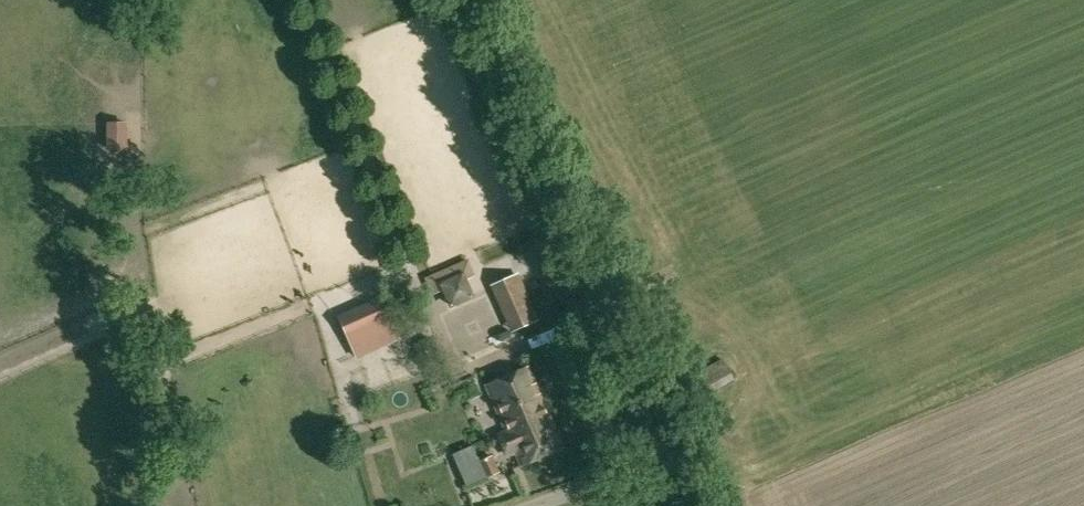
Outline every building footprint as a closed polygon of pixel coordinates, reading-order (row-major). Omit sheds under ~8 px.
[(443,289),(451,305),(472,296),(464,279),(474,275),(468,261),(427,279),(433,293),(443,289)] [(509,314),(515,328),(537,318),(518,276),(493,286),(506,315),(509,314)] [(337,316),(348,340),(391,320),(381,296),(337,316)] [(348,340),(356,358),(400,339),(391,320),(348,340)] [(688,379),(698,398),(733,379),(722,360),(688,379)] [(513,448),(520,466),(564,447),(528,366),(485,385),(506,433),(502,434),(509,450),(513,448)] [(479,462),(486,478),(498,472),(491,456),(479,462)] [(515,500),(527,497),(523,482),(511,485),(515,500)] [(482,505),(497,505),(493,495),(480,499),(482,505)]
